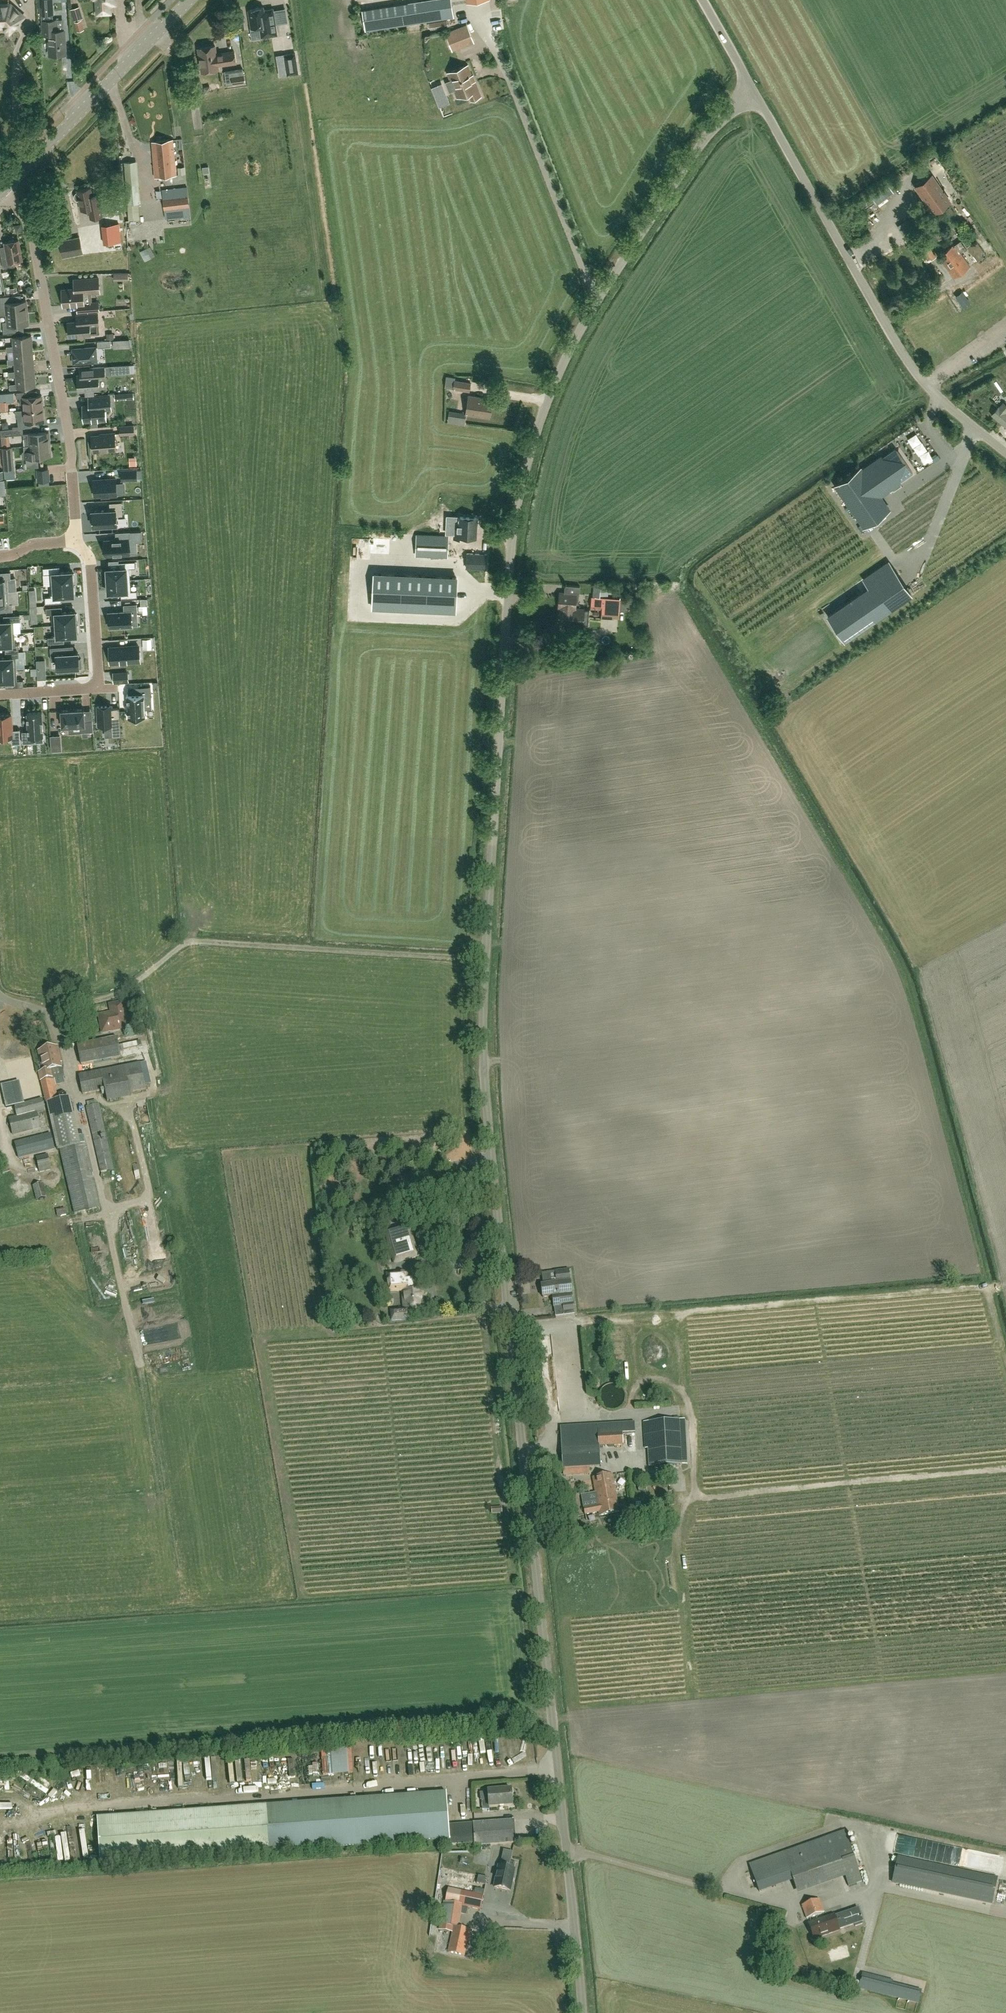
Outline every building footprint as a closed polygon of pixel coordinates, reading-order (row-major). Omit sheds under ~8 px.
[(43,22),(53,21),(53,15),(54,15),(53,0),(39,0),(40,15),(41,15),(41,22),(43,22)] [(115,4),(115,0),(96,0),(97,14),(110,13),(110,4),(115,4)] [(451,0),(431,0),(362,10),(365,30),(453,17),(451,0)] [(22,19),(22,16),(17,11),(14,12),(7,5),(0,6),(0,26),(3,26),(7,30),(10,30),(11,28),(14,28),(22,19)] [(74,21),(83,18),(80,6),(70,9),(74,21)] [(277,36),(273,10),(264,11),(264,9),(248,11),(251,30),(260,29),(262,39),(277,36)] [(486,18),(478,21),(482,30),(490,27),(486,18)] [(447,19),(428,22),(429,28),(447,25),(447,19)] [(49,55),(65,54),(64,30),(56,31),(56,21),(53,21),(43,22),(43,35),(48,34),(49,55)] [(84,30),(81,21),(75,22),(78,32),(84,30)] [(450,45),(472,36),(468,26),(446,35),(450,45)] [(218,65),(234,62),(232,50),(214,54),(213,45),(197,48),(201,72),(218,69),(218,65)] [(286,65),(278,67),(280,76),(298,73),(295,53),(285,55),(286,65)] [(467,66),(448,73),(451,83),(453,82),(455,87),(453,88),(457,97),(469,93),(471,100),(480,96),(474,82),(467,66)] [(245,83),(244,75),(232,77),(233,84),(245,83)] [(202,81),(191,83),(193,95),(204,93),(202,81)] [(152,142),(156,177),(176,175),(172,139),(152,142)] [(138,203),(140,203),(137,161),(124,162),(129,220),(140,219),(138,203)] [(931,174),(914,186),(933,213),(950,201),(931,174)] [(187,186),(162,189),(166,219),(190,216),(187,186)] [(77,190),(77,192),(75,194),(74,196),(74,199),(76,201),(79,201),(81,210),(88,208),(90,218),(102,216),(99,199),(98,194),(92,195),(90,188),(77,190)] [(104,244),(122,242),(119,220),(111,221),(111,223),(101,224),(104,244)] [(79,237),(60,241),(63,257),(82,253),(79,237)] [(6,252),(0,253),(3,269),(14,266),(14,261),(22,260),(18,240),(15,241),(13,240),(9,240),(8,242),(5,243),(6,252)] [(966,247),(977,262),(986,255),(976,240),(966,247)] [(953,244),(944,252),(949,260),(954,257),(960,265),(966,260),(960,252),(965,248),(960,241),(954,245),(953,244)] [(931,260),(936,256),(929,246),(924,250),(931,260)] [(147,248),(140,251),(145,261),(152,257),(147,248)] [(949,260),(944,252),(938,256),(954,277),(970,266),(966,260),(960,265),(954,257),(949,260)] [(99,292),(98,278),(74,280),(74,288),(62,290),(63,305),(77,304),(77,312),(87,311),(86,304),(84,304),(83,293),(99,292)] [(0,297),(0,298),(1,308),(6,308),(6,315),(27,313),(26,301),(21,301),(21,295),(0,297)] [(98,302),(86,303),(86,304),(87,311),(99,310),(98,302)] [(28,325),(27,313),(6,315),(7,321),(2,322),(3,333),(24,331),(24,325),(28,325)] [(77,321),(68,322),(69,336),(90,335),(90,326),(98,325),(97,313),(86,314),(76,315),(77,321)] [(13,346),(6,346),(6,351),(32,349),(31,335),(12,337),(13,346)] [(73,363),(97,361),(95,347),(72,349),(73,363)] [(32,349),(6,351),(7,352),(14,351),(14,358),(7,359),(7,364),(33,361),(32,349)] [(33,361),(7,364),(8,365),(15,364),(15,371),(8,372),(9,376),(34,374),(33,361)] [(80,375),(77,375),(78,391),(99,389),(98,380),(105,380),(105,374),(104,367),(90,368),(79,369),(80,375)] [(16,384),(9,384),(10,390),(17,389),(17,388),(35,386),(34,374),(9,376),(9,377),(16,377),(16,384)] [(452,389),(457,390),(469,391),(471,382),(454,380),(452,389)] [(20,404),(24,404),(25,409),(42,408),(41,395),(29,396),(28,391),(16,392),(16,398),(19,398),(20,404)] [(8,401),(15,401),(14,392),(0,393),(0,402),(8,401)] [(490,417),(492,400),(480,399),(480,397),(468,395),(466,413),(490,417)] [(111,404),(110,396),(88,398),(89,405),(82,406),(84,421),(106,419),(105,410),(111,410),(111,404)] [(1005,412),(1005,405),(1003,402),(999,407),(998,406),(991,415),(1005,427),(1005,413),(1005,412)] [(31,422),(44,421),(42,408),(25,409),(25,415),(21,416),(21,422),(18,422),(19,428),(31,427),(31,422)] [(19,410),(3,411),(4,423),(19,422),(19,410)] [(133,425),(119,426),(120,434),(134,433),(133,425)] [(23,439),(24,446),(50,444),(49,432),(23,434),(23,439)] [(115,433),(104,434),(104,435),(91,436),(93,451),(116,450),(115,433)] [(3,447),(10,447),(10,436),(2,436),(3,447)] [(22,458),(26,458),(27,468),(38,467),(38,457),(50,456),(50,444),(24,446),(24,451),(23,451),(22,452),(22,458)] [(13,468),(12,451),(17,450),(17,448),(19,448),(19,446),(10,447),(3,447),(4,469),(13,468)] [(864,527),(889,509),(880,495),(891,487),(893,490),(896,489),(896,488),(901,485),(899,482),(912,472),(895,447),(862,470),(860,467),(835,485),(864,527)] [(137,479),(137,470),(123,470),(123,480),(137,479)] [(116,493),(116,479),(94,480),(95,494),(116,493)] [(92,513),(91,513),(91,521),(93,520),(93,526),(117,524),(117,515),(123,515),(122,501),(110,502),(110,510),(92,511),(92,513)] [(876,530),(899,514),(895,509),(872,524),(876,530)] [(460,517),(460,521),(454,521),(453,538),(460,538),(460,536),(476,537),(477,517),(460,517)] [(447,557),(448,536),(417,534),(416,555),(447,557)] [(105,554),(129,553),(129,539),(105,540),(105,554)] [(486,554),(466,553),(466,568),(485,569),(486,554)] [(105,578),(107,578),(107,580),(130,579),(130,568),(136,568),(135,561),(119,562),(119,568),(106,569),(107,571),(105,571),(105,578)] [(73,581),(75,580),(74,573),(73,573),(73,571),(60,572),(59,566),(43,567),(43,574),(49,573),(50,585),(73,583),(73,581)] [(911,595),(894,569),(827,615),(845,640),(911,595)] [(375,571),(373,607),(455,611),(456,574),(375,571)] [(0,572),(0,591),(8,591),(7,579),(11,579),(11,572),(0,572)] [(137,597),(137,590),(131,590),(130,579),(107,580),(107,583),(106,583),(106,590),(108,590),(108,592),(121,592),(121,598),(137,597)] [(51,596),(45,596),(45,603),(62,602),(61,596),(74,595),(74,593),(76,593),(75,585),(74,586),(73,583),(50,585),(51,596)] [(626,595),(626,597),(620,597),(619,604),(614,604),(615,598),(600,596),(601,584),(594,583),(592,596),(591,608),(602,609),(601,618),(613,619),(613,617),(619,617),(620,611),(625,611),(625,607),(629,608),(630,595),(626,595)] [(558,605),(560,606),(559,622),(588,625),(589,610),(585,609),(585,608),(576,607),(576,603),(578,603),(579,592),(559,590),(558,605)] [(8,591),(0,591),(0,604),(3,604),(4,611),(15,610),(14,603),(8,603),(8,591)] [(109,614),(107,614),(107,623),(109,623),(109,627),(131,626),(130,616),(136,616),(136,603),(123,604),(124,612),(108,613),(109,614)] [(53,625),(76,623),(76,621),(77,621),(77,613),(75,614),(75,611),(62,612),(62,606),(46,607),(46,614),(52,613),(53,625)] [(15,633),(14,621),(20,621),(20,614),(4,615),(4,621),(0,621),(0,633),(15,633)] [(78,633),(78,626),(76,626),(76,623),(53,625),(54,636),(48,637),(48,643),(64,642),(64,636),(77,635),(77,633),(78,633)] [(5,645),(6,651),(19,650),(18,644),(15,644),(15,633),(0,633),(0,645),(5,645)] [(110,647),(111,665),(140,663),(139,645),(110,647)] [(80,658),(80,653),(67,653),(66,647),(50,648),(51,661),(57,661),(58,669),(82,668),(82,658),(80,658)] [(596,648),(588,649),(589,658),(597,656),(596,648)] [(7,669),(17,668),(16,657),(19,657),(19,650),(6,651),(6,657),(0,657),(0,669),(7,669)] [(7,681),(7,687),(23,686),(23,680),(17,680),(17,668),(7,669),(0,669),(0,681),(7,681)] [(112,671),(113,681),(128,680),(127,670),(112,671)] [(128,694),(127,694),(128,718),(146,717),(145,716),(144,699),(151,699),(151,686),(139,686),(139,693),(128,694)] [(119,707),(111,708),(111,705),(97,706),(98,725),(112,724),(113,736),(121,736),(119,707)] [(61,712),(59,712),(60,720),(62,720),(62,724),(62,726),(63,726),(63,725),(80,724),(81,732),(94,731),(93,719),(85,720),(84,710),(84,708),(83,708),(83,709),(76,709),(69,709),(69,710),(62,710),(61,710),(61,711),(61,712)] [(28,730),(22,731),(22,743),(33,742),(33,736),(43,736),(42,712),(27,712),(28,730)] [(12,737),(11,714),(0,715),(0,737),(12,737)] [(61,751),(60,735),(50,736),(51,751),(61,751)] [(102,1032),(128,1027),(124,1010),(123,1010),(121,1003),(110,1005),(111,1013),(99,1015),(102,1032)] [(81,1065),(121,1057),(117,1038),(77,1045),(81,1065)] [(57,1047),(39,1052),(44,1072),(39,1073),(41,1081),(52,1078),(50,1071),(60,1068),(58,1057),(59,1057),(57,1047)] [(36,1061),(8,1066),(10,1078),(20,1077),(21,1085),(40,1082),(36,1061)] [(146,1063),(140,1064),(79,1077),(83,1095),(105,1091),(106,1098),(130,1093),(145,1090),(144,1084),(150,1082),(146,1063)] [(43,1082),(41,1083),(48,1113),(49,1115),(50,1114),(59,1151),(62,1161),(75,1214),(87,1211),(100,1207),(84,1143),(80,1144),(78,1136),(69,1098),(56,1101),(51,1081),(43,1082)] [(37,1112),(45,1110),(43,1100),(22,1105),(18,1091),(21,1091),(19,1083),(13,1084),(1,1087),(6,1106),(14,1104),(17,1117),(9,1119),(13,1136),(41,1129),(37,1112)] [(102,1105),(90,1107),(102,1170),(115,1168),(109,1142),(102,1105)] [(51,1135),(15,1144),(19,1159),(55,1151),(51,1135)] [(47,1156),(36,1158),(40,1173),(51,1171),(47,1156)] [(43,1184),(33,1186),(37,1201),(47,1198),(43,1184)] [(67,1208),(58,1210),(60,1217),(69,1215),(67,1208)] [(385,1231),(394,1264),(418,1257),(408,1224),(385,1231)] [(542,1298),(552,1297),(554,1307),(565,1306),(566,1312),(574,1311),(568,1269),(555,1271),(556,1284),(541,1286),(542,1298)] [(390,1310),(391,1321),(409,1320),(409,1312),(423,1311),(421,1287),(419,1287),(419,1277),(409,1278),(409,1273),(387,1275),(389,1292),(403,1291),(404,1301),(401,1302),(402,1309),(390,1310)] [(651,1449),(648,1449),(649,1468),(682,1466),(679,1420),(649,1422),(651,1449)] [(560,1428),(563,1466),(600,1464),(599,1448),(623,1446),(622,1434),(635,1434),(635,1423),(560,1428)] [(635,1504),(633,1472),(626,1473),(628,1504),(635,1504)] [(596,1498),(616,1494),(613,1475),(593,1479),(596,1498)] [(616,1494),(596,1498),(597,1507),(584,1509),(585,1515),(599,1513),(599,1516),(619,1513),(616,1494)] [(675,1522),(675,1508),(667,1508),(667,1522),(675,1522)] [(354,1749),(330,1749),(330,1759),(324,1759),(324,1764),(318,1764),(318,1774),(354,1774),(354,1749)] [(289,1760),(272,1763),(273,1770),(290,1768),(289,1760)] [(9,1790),(0,1784),(0,1795),(2,1792),(6,1795),(9,1790)] [(487,1807),(511,1806),(510,1789),(486,1791),(486,1792),(479,1793),(480,1800),(487,1800),(487,1807)] [(251,1807),(97,1818),(97,1824),(100,1865),(445,1840),(450,1839),(451,1844),(451,1846),(474,1844),(474,1847),(516,1843),(514,1821),(514,1820),(452,1825),(449,1826),(446,1793),(251,1807)] [(844,1832),(813,1843),(783,1853),(798,1895),(845,1878),(849,1887),(862,1882),(844,1832)] [(899,1836),(896,1850),(953,1862),(955,1852),(946,1850),(946,1847),(907,1839),(907,1838),(899,1836)] [(898,1857),(893,1883),(992,1904),(997,1879),(898,1857)] [(759,1894),(771,1890),(760,1861),(749,1865),(759,1894)] [(498,1866),(494,1887),(509,1891),(514,1869),(515,1863),(510,1862),(509,1868),(498,1866)] [(478,1875),(477,1883),(486,1885),(487,1877),(478,1875)] [(445,1902),(445,1903),(463,1907),(481,1910),(485,1891),(476,1889),(475,1894),(448,1888),(445,1902)] [(807,1920),(824,1913),(819,1899),(802,1906),(807,1920)] [(808,1923),(809,1925),(814,1940),(854,1925),(855,1928),(863,1925),(862,1922),(864,1922),(859,1907),(835,1916),(834,1914),(808,1923)] [(526,1922),(528,1915),(500,1910),(499,1916),(526,1922)] [(470,1943),(473,1930),(454,1926),(449,1952),(465,1955),(467,1942),(470,1943)] [(859,1989),(888,1996),(892,1982),(863,1974),(859,1989)]
